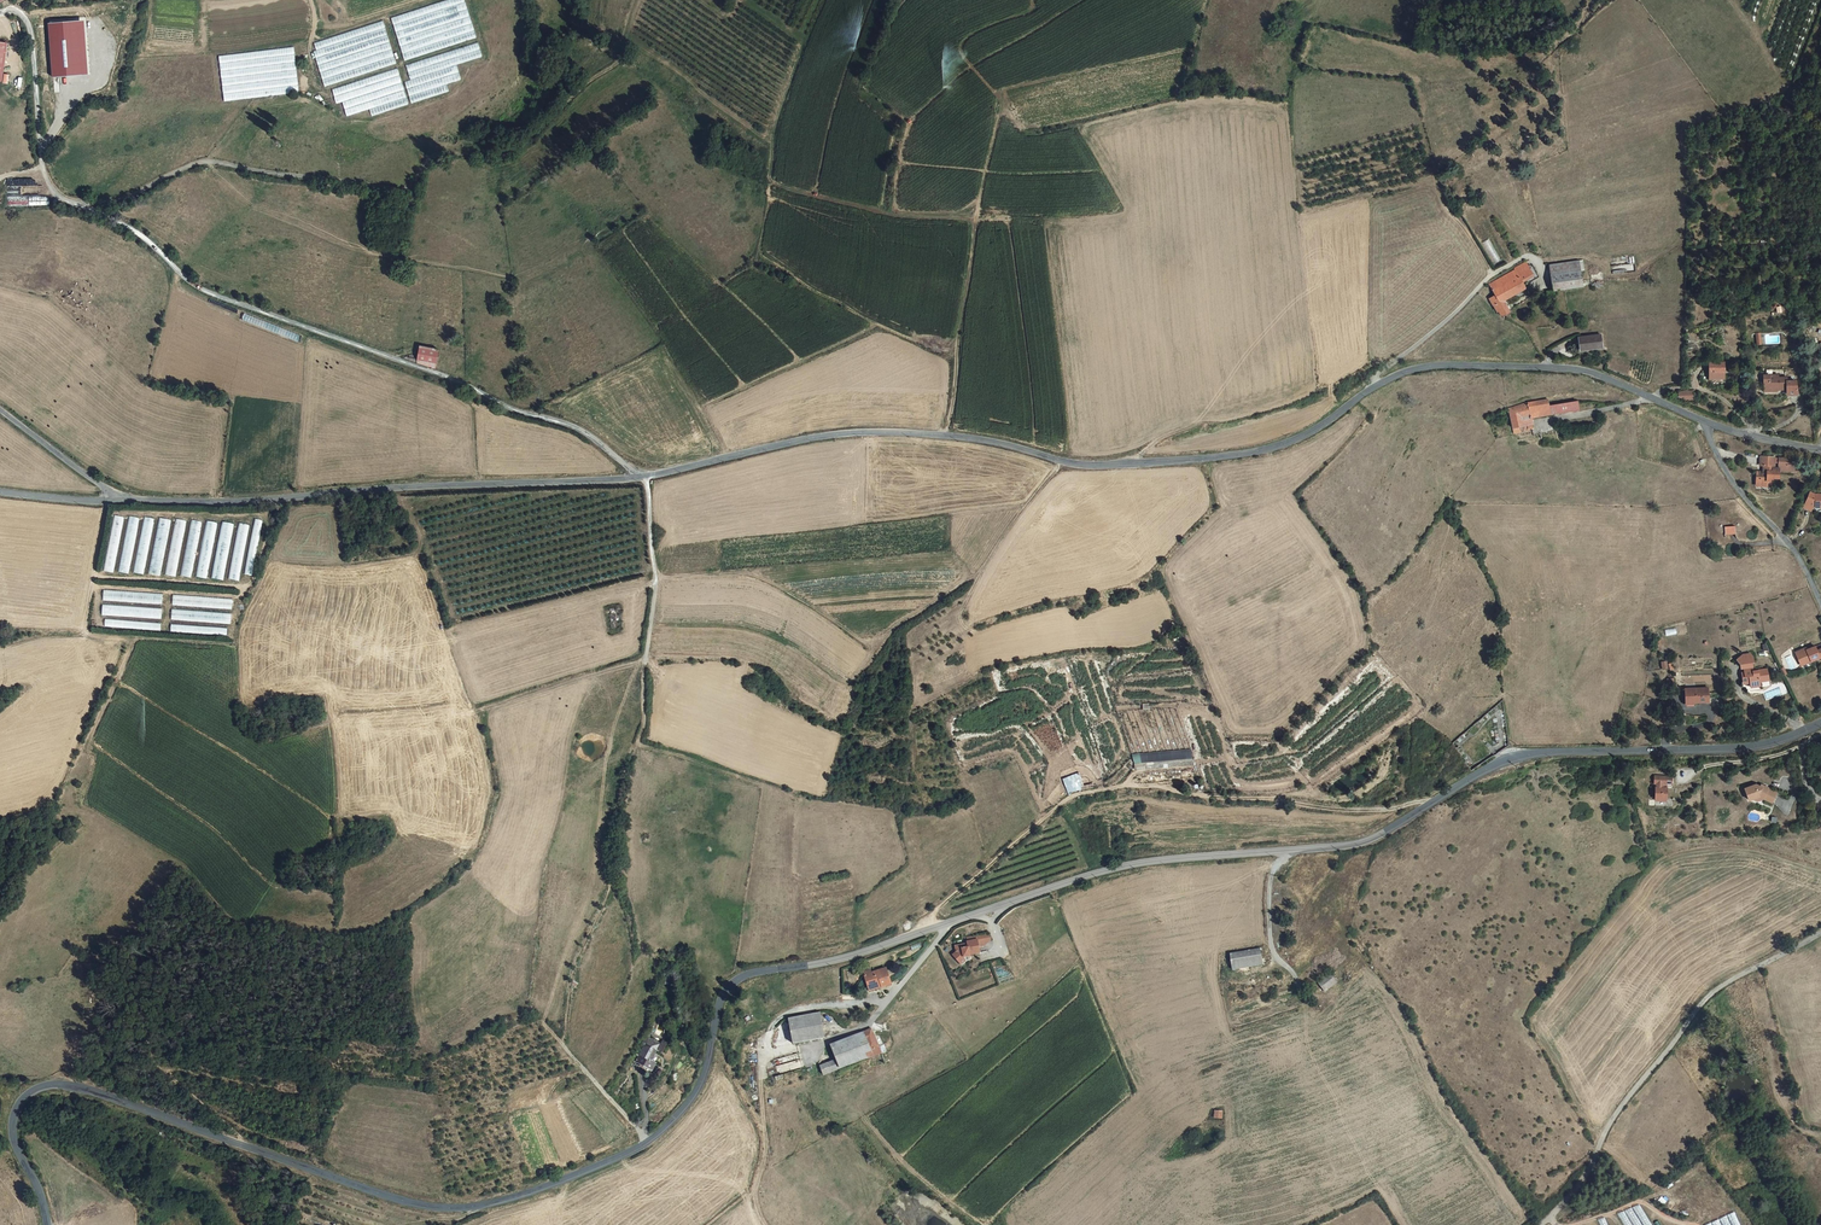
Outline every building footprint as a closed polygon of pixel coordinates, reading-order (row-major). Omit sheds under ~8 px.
[(392,16),(404,59),(477,39),(466,0),(451,0),(392,16)] [(85,21),(49,23),(53,77),(91,74),(85,21)] [(315,51),(324,85),(397,65),(385,22),(314,41),(317,50),(315,51)] [(13,42),(0,40),(0,78),(7,79),(13,42)] [(955,48),(958,44),(952,40),(949,45),(952,46),(955,48)] [(480,44),(406,63),(411,80),(406,82),(411,102),(450,92),(448,84),(462,80),(458,64),(483,57),(480,44)] [(220,55),(224,100),(299,93),(294,48),(220,55)] [(372,115),(409,105),(400,69),(332,87),(337,104),(343,102),(347,116),(371,109),(372,115)] [(1580,263),(1578,253),(1549,258),(1552,284),(1554,284),(1582,279),(1580,263)] [(1515,265),(1516,267),(1528,260),(1526,256),(1514,264),(1515,265)] [(1516,267),(1515,265),(1491,279),(1497,291),(1492,295),(1499,307),(1500,306),(1501,309),(1509,304),(1504,296),(1507,294),(1527,283),(1523,276),(1538,267),(1532,257),(1528,260),(1516,267)] [(1601,331),(1580,333),(1580,345),(1602,344),(1601,331)] [(403,357),(412,359),(415,342),(406,340),(403,357)] [(440,348),(430,346),(428,363),(437,365),(440,348)] [(1725,354),(1708,355),(1709,371),(1726,370),(1725,354)] [(1778,364),(1763,365),(1764,377),(1775,377),(1775,379),(1786,379),(1787,384),(1797,384),(1797,370),(1786,370),(1786,367),(1778,367),(1778,364)] [(1694,392),(1693,384),(1679,385),(1680,390),(1687,393),(1694,392)] [(1582,403),(1580,394),(1551,401),(1553,410),(1582,403)] [(1514,430),(1536,424),(1535,418),(1534,414),(1553,410),(1551,401),(1550,395),(1532,396),(1509,405),(1514,430)] [(1563,425),(1543,430),(1545,436),(1565,431),(1563,425)] [(1788,457),(1789,453),(1756,449),(1755,458),(1758,458),(1757,465),(1751,464),(1750,479),(1760,480),(1761,475),(1766,475),(1766,472),(1773,472),(1773,466),(1791,467),(1791,458),(1788,457)] [(1819,491),(1811,488),(1805,504),(1812,507),(1816,499),(1819,499),(1820,503),(1820,491),(1819,491)] [(114,573),(124,517),(114,515),(104,571),(114,573)] [(127,516),(120,572),(130,573),(137,517),(127,516)] [(134,572),(144,574),(154,518),(144,516),(134,572)] [(149,574),(161,576),(171,519),(159,517),(149,574)] [(176,576),(187,520),(176,518),(166,574),(176,576)] [(192,519),(181,576),(191,578),(202,521),(192,519)] [(252,575),(263,520),(256,519),(245,574),(252,575)] [(208,578),(218,522),(206,520),(196,576),(208,578)] [(221,521),(213,578),(225,580),(233,523),(221,521)] [(228,578),(239,580),(250,525),(240,522),(228,578)] [(1738,533),(1738,525),(1727,525),(1727,533),(1738,533)] [(104,591),(104,601),(126,601),(126,595),(130,595),(130,591),(104,591)] [(145,593),(146,603),(163,603),(163,593),(145,593)] [(232,607),(233,598),(173,596),(173,606),(232,607)] [(103,616),(162,618),(162,607),(103,605),(103,616)] [(172,611),(172,621),(231,622),(231,612),(172,611)] [(105,627),(161,629),(161,622),(106,620),(105,627)] [(228,634),(228,627),(171,625),(171,633),(228,634)] [(1792,646),(1797,658),(1807,653),(1808,655),(1817,652),(1818,653),(1820,652),(1820,637),(1812,641),(1812,640),(1803,644),(1803,642),(1792,646)] [(1768,675),(1766,663),(1752,665),(1751,657),(1753,657),(1752,651),(1749,648),(1742,649),(1736,654),(1743,662),(1743,667),(1741,667),(1742,677),(1748,676),(1749,678),(1749,680),(1759,679),(1759,676),(1768,675)] [(1708,697),(1706,683),(1693,684),(1693,686),(1683,687),(1684,697),(1693,696),(1693,698),(1708,697)] [(1192,756),(1132,760),(1132,766),(1193,762),(1192,756)] [(1656,783),(1657,794),(1668,794),(1669,784),(1667,783),(1667,779),(1674,779),(1674,771),(1655,771),(1655,779),(1658,779),(1657,783),(1656,783)] [(1774,797),(1778,786),(1770,782),(1767,781),(1765,783),(1757,780),(1746,785),(1751,796),(1761,792),(1774,797)] [(953,952),(959,958),(963,954),(964,954),(971,953),(971,950),(980,949),(978,936),(968,938),(968,940),(956,942),(957,949),(953,952)] [(1266,966),(1264,952),(1233,957),(1234,971),(1266,966)] [(887,967),(865,974),(870,989),(892,983),(887,967)] [(1337,980),(1325,989),(1333,999),(1344,989),(1339,983),(1337,980)] [(817,1011),(784,1018),(790,1044),(822,1037),(817,1011)] [(817,1065),(821,1075),(841,1068),(879,1053),(869,1028),(828,1044),(833,1059),(817,1065)] [(653,1070),(650,1068),(654,1062),(653,1061),(659,1051),(658,1051),(662,1044),(649,1036),(645,1043),(644,1043),(638,1053),(636,1052),(633,1059),(646,1066),(643,1071),(650,1075),(653,1070)] [(666,1042),(661,1050),(664,1052),(669,1044),(666,1042)] [(1222,1107),(1214,1107),(1215,1115),(1223,1115),(1222,1107)] [(1639,1202),(1618,1214),(1624,1224),(1652,1224),(1639,1202)] [(1734,1212),(1704,1224),(1739,1224),(1734,1212)] [(1605,1217),(1598,1219),(1600,1224),(1608,1224),(1605,1217)]
